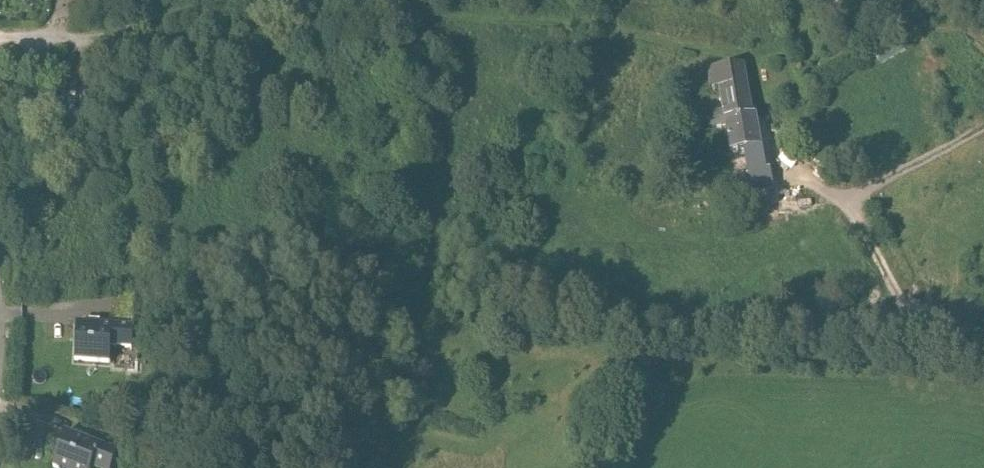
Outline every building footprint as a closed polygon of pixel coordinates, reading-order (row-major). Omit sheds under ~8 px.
[(741,66),(709,72),(712,92),(719,90),(723,111),(724,118),(725,122),(750,117),(741,66)] [(723,111),(713,114),(714,120),(724,118),(723,111)] [(760,148),(754,117),(750,117),(725,122),(725,127),(730,153),(744,151),(760,148)] [(708,129),(725,127),(725,122),(724,118),(714,120),(707,121),(707,125),(708,129)] [(760,148),(744,151),(751,190),(770,186),(768,173),(765,173),(760,148)] [(133,326),(76,323),(75,357),(109,360),(110,345),(131,346),(133,326)] [(65,431),(52,465),(61,467),(90,467),(91,466),(98,467),(110,467),(117,449),(65,431)]
